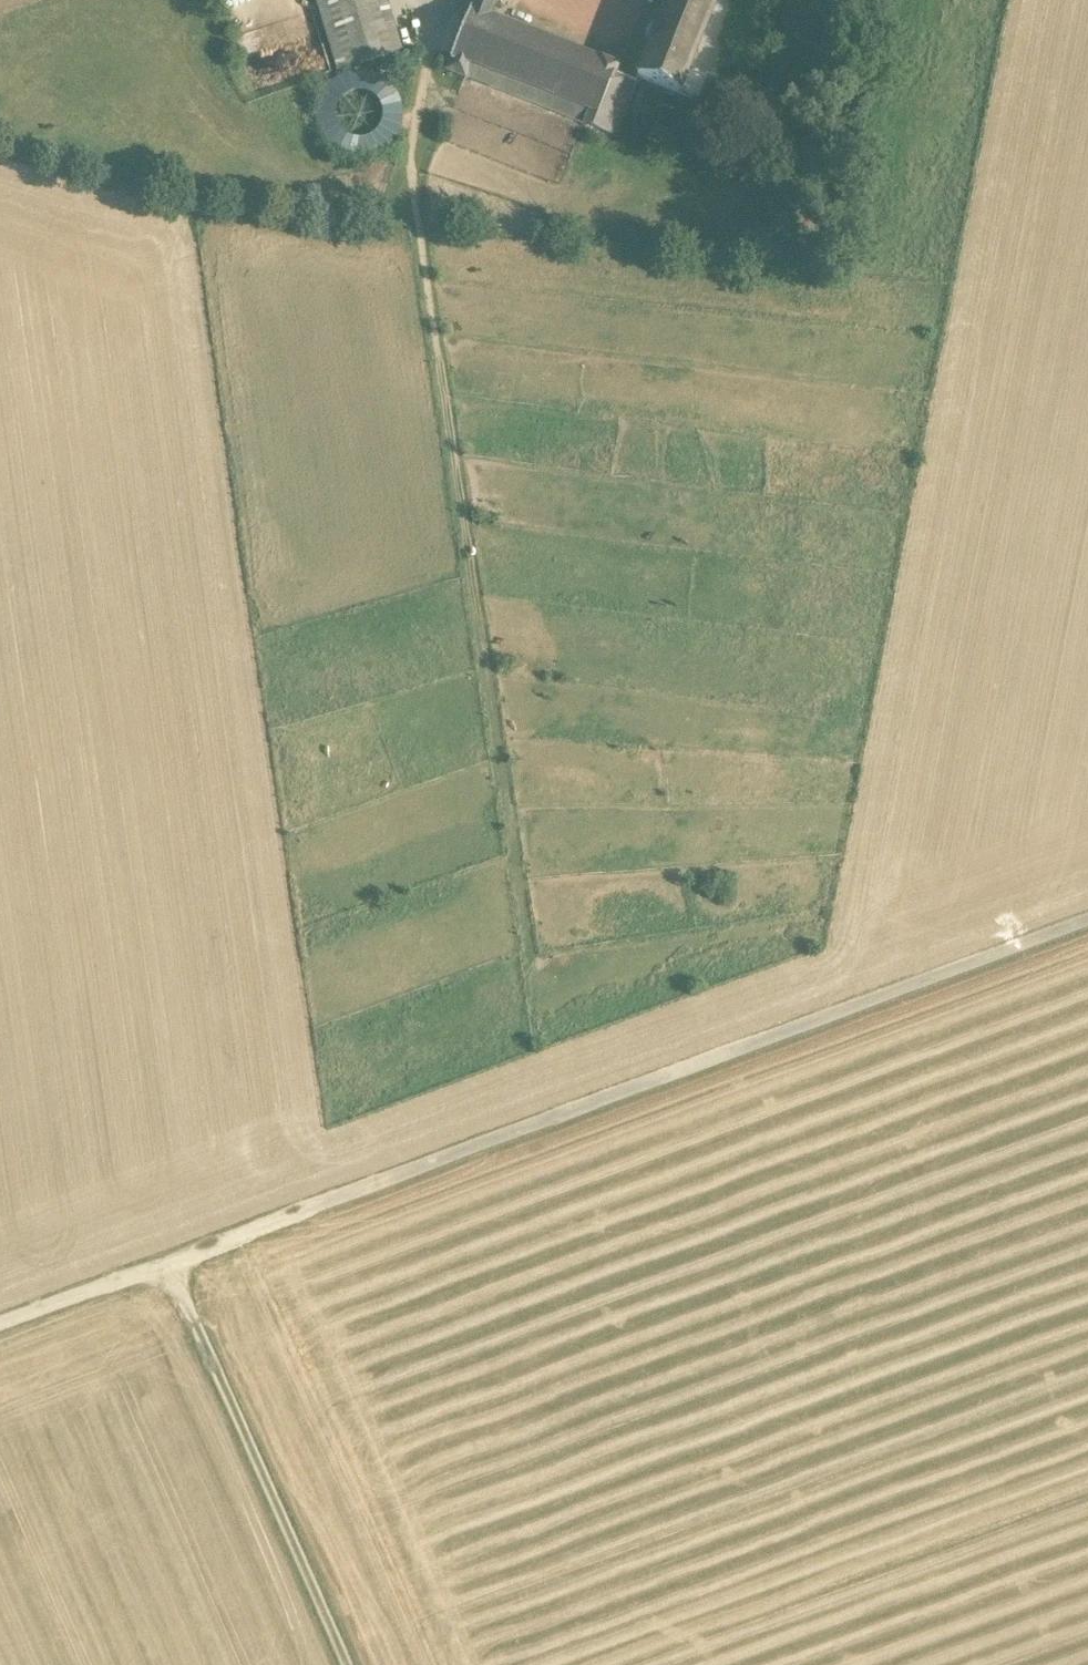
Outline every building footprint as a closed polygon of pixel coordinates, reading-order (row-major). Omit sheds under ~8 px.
[(337,69),(401,50),(385,0),(316,0),(337,69)] [(490,14),(496,0),(473,0),(445,69),(615,136),(636,81),(615,72),(618,65),(490,14)] [(637,75),(697,99),(707,75),(688,67),(715,0),(667,0),(637,75)] [(393,83),(380,72),(371,68),(361,67),(350,67),(337,72),(331,76),(325,81),(318,91),(315,102),(314,119),(318,131),(326,142),(338,151),(355,156),(370,154),(384,148),(395,137),(402,122),(403,108),(399,94),(393,83)]
